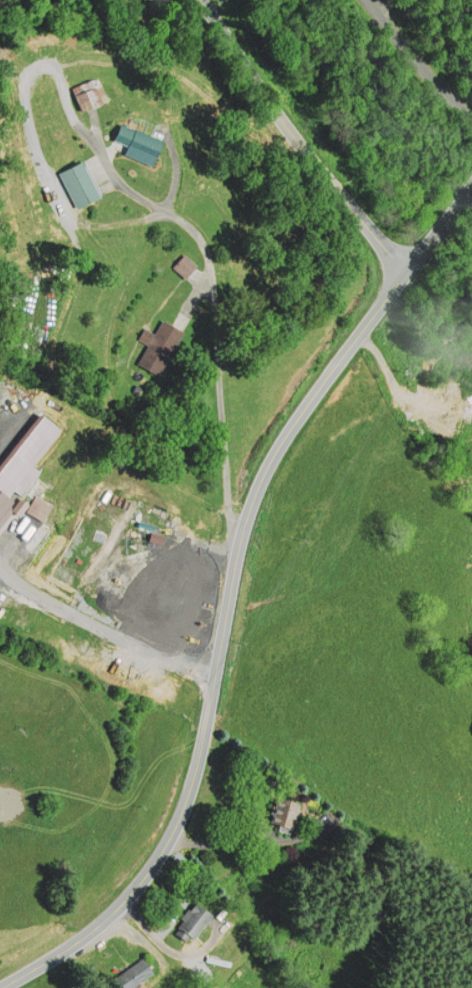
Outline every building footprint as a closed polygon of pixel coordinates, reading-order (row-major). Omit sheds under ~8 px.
[(107,100),(83,110),(72,86),(89,78),(98,79),(107,100)] [(119,121),(161,138),(151,161),(125,150),(127,144),(112,138),(119,121)] [(59,171),(76,205),(98,194),(82,160),(59,171)] [(197,266),(185,277),(173,266),(185,254),(197,266)] [(160,317),(137,358),(160,371),(183,330),(160,317)] [(12,499),(0,490),(0,515),(12,499)] [(278,796),(271,826),(290,831),(297,801),(278,796)] [(198,903),(176,932),(190,942),(212,914),(198,903)] [(112,976),(120,987),(124,987),(152,971),(143,957),(112,976)]
